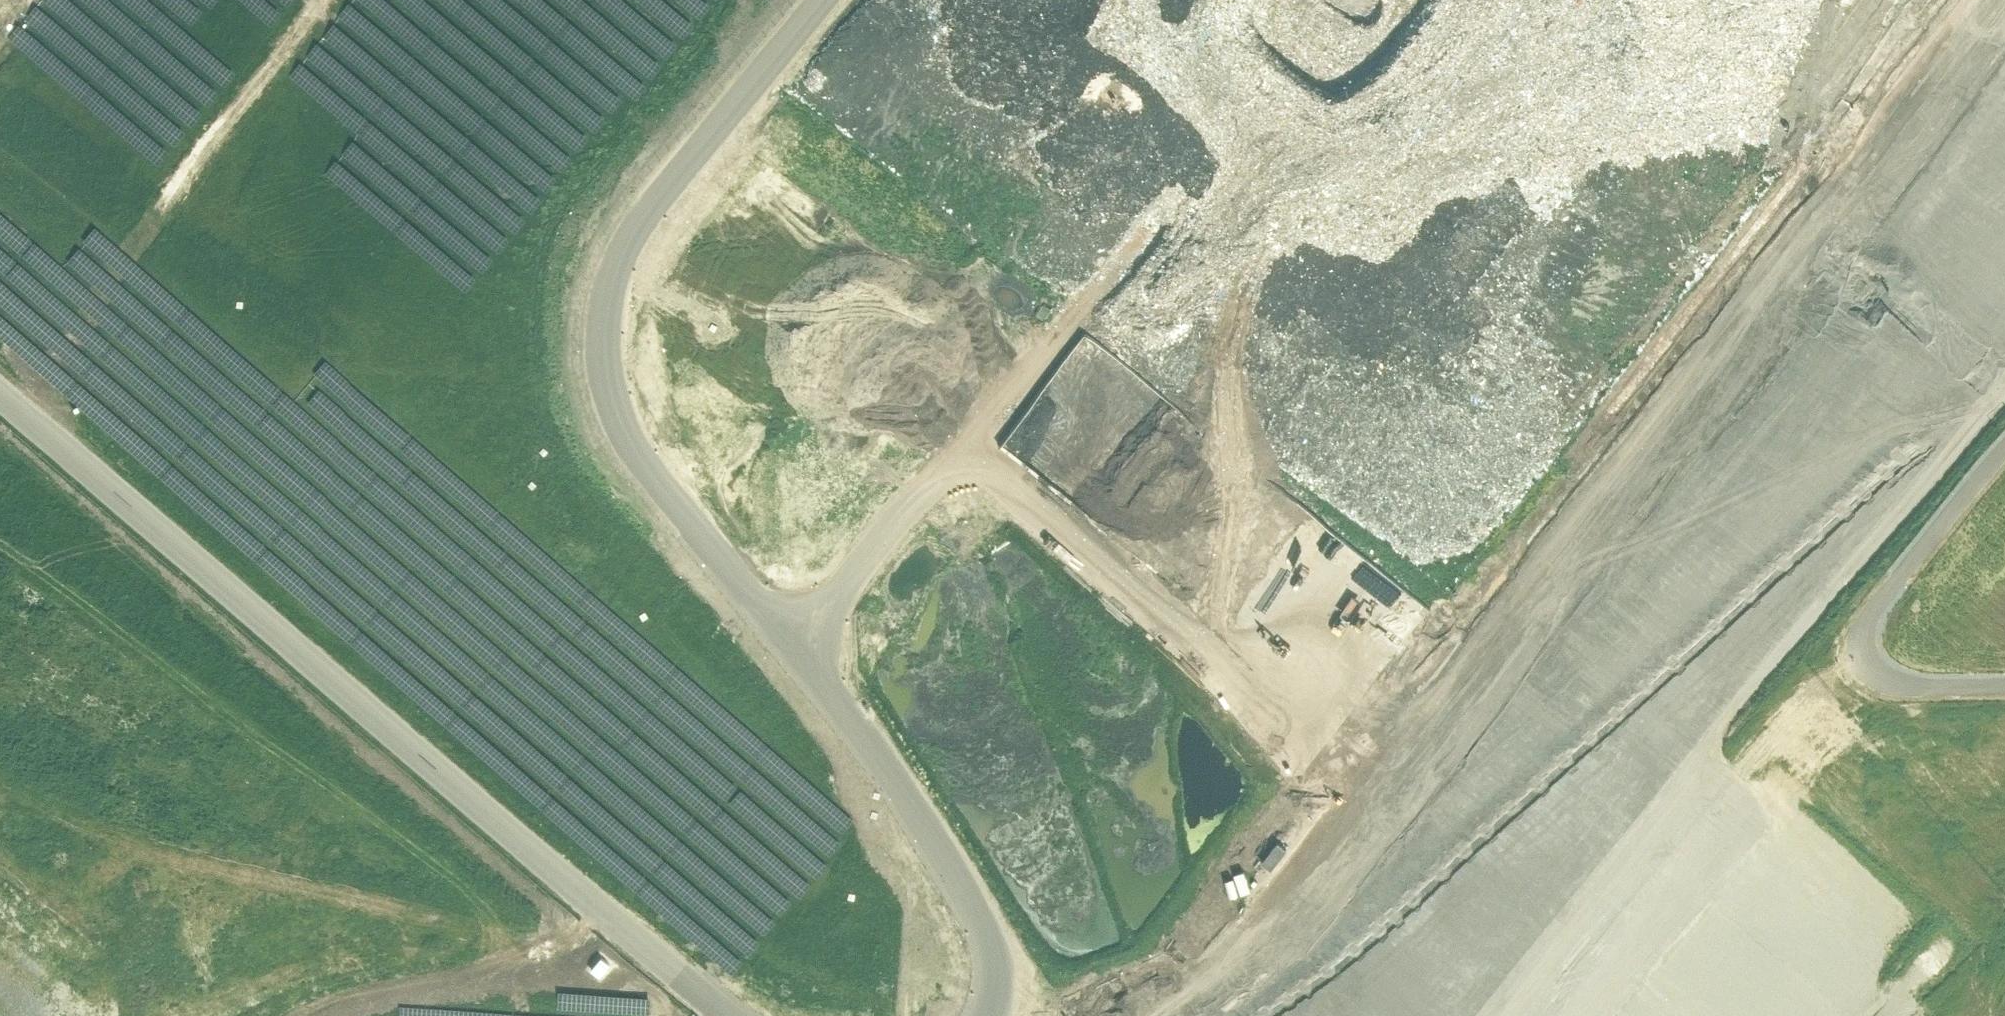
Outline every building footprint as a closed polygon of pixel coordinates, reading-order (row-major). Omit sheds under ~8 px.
[(249,867),(256,884),(265,880),(258,863),(249,867)]
